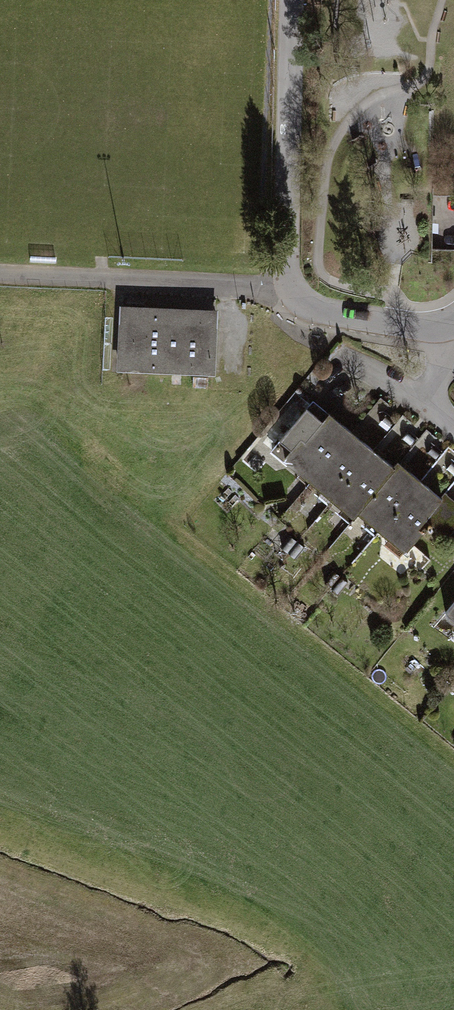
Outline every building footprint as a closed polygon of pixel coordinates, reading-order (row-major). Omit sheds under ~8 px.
[(218,316),(119,313),(117,381),(217,384),(218,316)] [(293,467),(314,485),(355,437),(334,419),(293,467)] [(314,485),(336,504),(377,455),(355,437),(314,485)] [(357,522),(362,516),(398,473),(377,455),(336,504),(357,522)] [(362,516),(383,535),(426,485),(404,467),(398,473),(362,516)] [(383,535),(405,553),(448,504),(426,485),(383,535)] [(434,532),(453,547),(453,511),(451,509),(434,532)] [(444,624),(453,633),(453,613),(444,624)]
